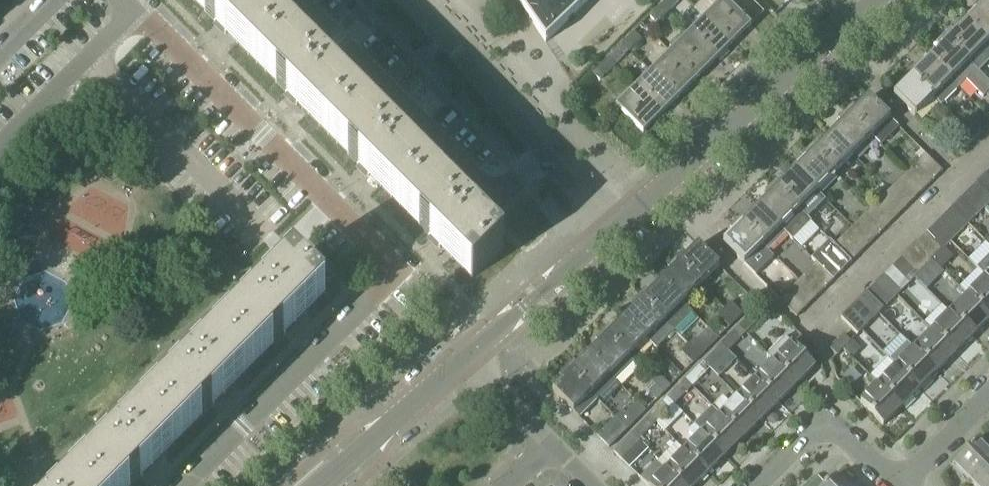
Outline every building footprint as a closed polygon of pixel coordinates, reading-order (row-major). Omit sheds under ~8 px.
[(455,261),(472,278),(502,248),(255,0),(194,0),(455,261)] [(545,43),(588,0),(516,0),(545,43)] [(660,6),(667,13),(678,2),(677,0),(666,0),(660,6)] [(703,20),(716,33),(719,30),(733,43),(750,26),(724,0),(722,0),(703,20)] [(965,23),(986,45),(988,42),(988,10),(979,0),(971,7),(976,12),(965,23)] [(988,10),(988,0),(979,0),(988,10)] [(667,13),(660,6),(649,17),(656,24),(667,13)] [(703,20),(690,33),(703,46),(700,49),(713,63),(733,43),(719,30),(716,33),(703,20)] [(950,29),(943,36),(969,62),(986,45),(965,23),(955,34),(950,29)] [(634,33),(622,45),(628,52),(640,40),(634,33)] [(690,33),(669,53),(696,80),(713,63),(700,49),(703,46),(690,33)] [(940,48),(930,59),(951,80),(969,62),(943,36),(935,43),(940,48)] [(618,49),(607,60),(614,67),(625,55),(618,49)] [(669,53),(649,73),(662,86),(666,83),(680,97),(696,80),(669,53)] [(914,65),(906,73),(932,99),(932,98),(940,106),(958,89),(950,81),(951,80),(930,59),(919,70),(914,65)] [(607,60),(596,71),(603,78),(614,67),(607,60)] [(649,73),(636,86),(649,99),(646,102),(660,116),(680,97),(666,83),(662,86),(649,73)] [(932,99),(906,73),(899,80),(904,85),(892,96),(914,117),(932,99)] [(649,99),(636,86),(615,107),(643,134),(660,116),(646,102),(649,99)] [(897,127),(868,98),(857,109),(852,104),(845,111),(871,138),(879,145),(897,127)] [(842,124),(832,134),(853,155),(871,138),(845,111),(837,119),(842,124)] [(968,122),(961,128),(973,140),(980,133),(968,122)] [(973,140),(961,128),(954,135),(966,147),(973,140)] [(816,140),(809,148),(835,174),(853,155),(832,134),(821,145),(816,140)] [(806,160),(796,171),(817,192),(835,174),(809,148),(801,155),(806,160)] [(925,154),(915,164),(932,181),(942,171),(925,154)] [(915,164),(906,173),(923,190),(932,181),(915,164)] [(773,184),(798,210),(807,219),(825,200),(817,192),(796,171),(785,182),(780,177),(773,184)] [(906,173),(897,182),(914,199),(923,190),(906,173)] [(976,182),(988,196),(988,179),(984,174),(976,182)] [(897,182),(888,191),(905,207),(914,199),(897,182)] [(967,192),(984,208),(988,203),(988,196),(976,182),(967,192)] [(770,196),(759,207),(780,228),(798,210),(773,184),(765,192),(770,196)] [(888,191),(878,201),(895,217),(905,207),(888,191)] [(967,192),(958,200),(976,216),(984,208),(967,192)] [(958,200),(950,208),(967,225),(976,216),(958,200)] [(878,201),(870,209),(887,226),(895,217),(878,201)] [(744,213),(736,220),(762,246),(768,252),(786,234),(780,228),(759,207),(748,218),(744,213)] [(950,208),(942,216),(959,233),(967,225),(950,208)] [(887,226),(870,209),(861,218),(878,235),(887,226)] [(942,216),(933,225),(951,242),(959,233),(942,216)] [(878,235),(861,218),(852,227),(869,244),(878,235)] [(762,246),(736,220),(729,228),(734,233),(722,244),(743,265),(762,246)] [(933,225),(925,233),(942,250),(951,242),(933,225)] [(852,227),(843,235),(860,252),(869,244),(852,227)] [(925,233),(916,242),(934,259),(942,250),(925,233)] [(843,235),(834,245),(851,262),(860,252),(843,235)] [(916,242),(908,250),(925,267),(934,259),(916,242)] [(834,245),(824,254),(841,272),(851,262),(834,245)] [(682,252),(674,260),(700,286),(719,267),(698,246),(687,257),(682,252)] [(908,250),(899,259),(916,276),(925,267),(908,250)] [(824,254),(815,264),(832,281),(841,272),(824,254)] [(899,259),(891,268),(908,285),(916,276),(899,259)] [(672,272),(661,283),(682,304),(700,286),(674,260),(667,267),(672,272)] [(111,445),(70,485),(131,485),(324,292),(294,262),(111,445)] [(815,264),(806,273),(823,290),(832,281),(815,264)] [(891,268),(883,276),(900,293),(908,285),(891,268)] [(988,316),(988,281),(986,278),(977,269),(959,287),(968,295),(988,316)] [(806,273),(798,282),(814,299),(823,290),(806,273)] [(883,276),(874,284),(891,301),(900,293),(883,276)] [(798,282),(789,290),(806,307),(814,299),(798,282)] [(645,289),(639,295),(664,321),(682,304),(661,283),(650,294),(645,289)] [(874,284),(866,293),(883,310),(891,301),(874,284)] [(806,307),(789,290),(779,300),(796,317),(806,307)] [(866,293),(857,302),(874,318),(883,310),(866,293)] [(635,309),(625,318),(646,339),(656,329),(662,336),(671,327),(664,321),(639,295),(630,304),(635,309)] [(950,313),(973,336),(988,319),(988,316),(968,295),(950,313)] [(857,302),(849,310),(866,326),(874,318),(857,302)] [(731,303),(724,310),(735,322),(742,315),(731,303)] [(735,322),(724,310),(717,317),(728,328),(735,322)] [(866,326),(849,310),(840,318),(857,335),(866,326)] [(950,313),(932,332),(954,354),(973,336),(950,313)] [(751,314),(738,328),(744,334),(758,321),(751,314)] [(609,325),(602,332),(628,358),(646,339),(625,318),(614,330),(609,325)] [(734,331),(720,345),(727,352),(740,338),(734,331)] [(599,344),(589,354),(616,382),(634,364),(628,358),(602,332),(594,340),(599,344)] [(932,332),(914,349),(937,371),(954,354),(932,332)] [(830,349),(837,356),(850,342),(843,335),(830,349)] [(800,336),(792,344),(809,362),(817,353),(800,336)] [(809,362),(792,344),(785,337),(766,356),(773,363),(796,385),(814,367),(809,362)] [(694,339),(688,346),(699,357),(706,351),(694,339)] [(890,360),(896,367),(919,389),(937,371),(914,349),(908,343),(890,360)] [(699,357),(688,346),(681,352),(693,364),(699,357)] [(716,349),(702,363),(709,370),(722,356),(716,349)] [(573,361),(565,368),(597,400),(616,382),(589,354),(577,366),(573,361)] [(773,363),(756,380),(778,403),(796,385),(773,363)] [(698,367),(684,381),(691,388),(705,374),(698,367)] [(896,367),(878,385),(901,407),(919,389),(896,367)] [(597,400),(565,368),(558,376),(563,381),(552,392),(579,419),(597,400)] [(658,375),(651,382),(663,393),(670,387),(658,375)] [(756,380),(738,398),(760,421),(778,403),(756,380)] [(663,393),(651,382),(645,388),(656,400),(663,393)] [(680,385),(667,398),(673,405),(687,392),(680,385)] [(901,407),(878,385),(860,403),(882,426),(901,407)] [(738,398),(720,416),(742,439),(760,421),(738,398)] [(615,418),(626,430),(644,412),(636,403),(625,414),(622,411),(615,418)] [(662,403),(649,416),(655,423),(669,409),(662,403)] [(720,416),(702,434),(725,456),(742,439),(720,416)] [(615,418),(597,436),(596,436),(608,448),(626,430),(615,418)] [(644,420),(631,434),(638,441),(651,427),(644,420)] [(691,436),(695,440),(684,451),(707,474),(725,456),(702,434),(698,429),(691,436)] [(613,452),(621,461),(640,442),(638,441),(631,434),(613,452)] [(971,483),(988,464),(988,450),(979,440),(953,465),(971,483)] [(667,469),(684,485),(695,485),(707,474),(684,451),(667,469)] [(646,485),(684,485),(667,469),(665,471),(656,462),(639,479),(646,485)] [(974,485),(988,485),(988,464),(971,483),(974,485)] [(826,485),(817,477),(809,485),(826,485)] [(835,477),(826,485),(844,485),(835,477)]
